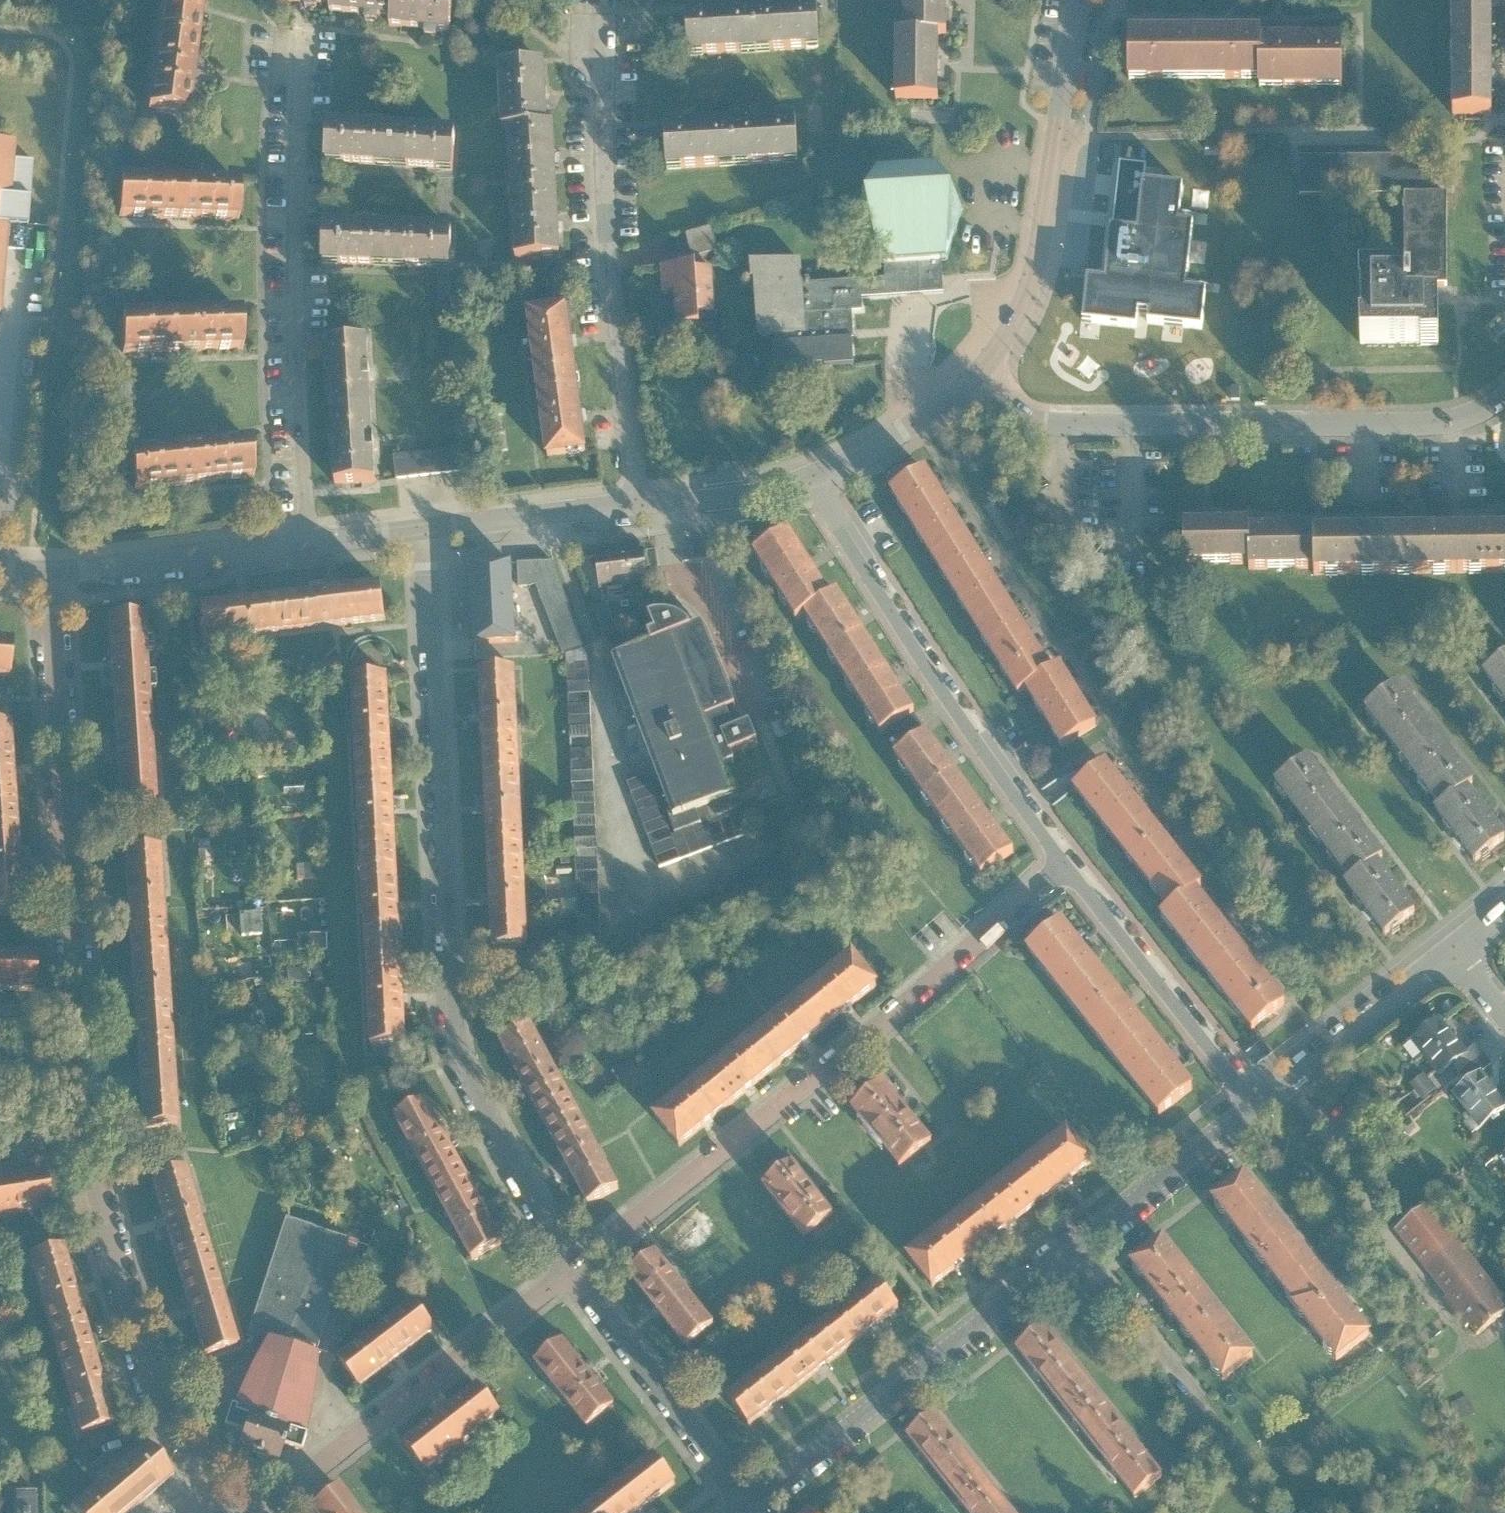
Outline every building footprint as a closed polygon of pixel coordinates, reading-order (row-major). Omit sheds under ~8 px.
[(198,30),(202,0),(162,0),(159,25),(198,30)] [(394,0),(332,0),(332,4),(331,12),(392,18),(394,0)] [(390,26),(450,34),(454,0),(394,0),(392,18),(390,26)] [(945,0),(905,0),(905,32),(938,33),(945,33),(945,0)] [(1453,41),(1494,41),(1494,0),(1453,0),(1453,41)] [(753,7),(755,52),(819,48),(817,4),(753,7)] [(686,12),(689,56),(755,52),(753,7),(686,12)] [(149,109),(188,114),(198,30),(159,25),(149,109)] [(896,32),(895,99),(937,100),(938,33),(905,32),(896,32)] [(1197,35),(1130,35),(1129,86),(1196,86),(1197,35)] [(1263,35),(1197,35),(1196,86),(1263,86),(1263,45),(1263,35)] [(1494,41),(1453,41),(1451,114),(1494,115),(1494,41)] [(1343,96),(1343,44),(1263,45),(1263,86),(1263,96),(1343,96)] [(546,125),(544,64),(501,66),(503,127),(508,127),(546,125)] [(795,119),(732,123),(734,166),(798,162),(795,119)] [(664,125),(667,170),(734,166),(732,123),(664,125)] [(328,124),(326,162),(392,167),(394,128),(328,124)] [(553,125),(546,125),(508,127),(513,196),(557,193),(553,125)] [(456,132),(394,128),(392,167),(453,170),(456,132)] [(14,136),(0,135),(0,307),(14,136)] [(1364,154),(1365,194),(1401,194),(1425,194),(1425,153),(1364,154)] [(1365,194),(1364,154),(1298,155),(1299,195),(1365,194)] [(935,159),(876,163),(861,184),(859,214),(883,260),(885,277),(803,283),(801,258),(754,259),(760,337),(772,336),(774,367),(854,362),(851,311),(863,310),(862,297),(944,293),(942,260),(947,260),(963,206),(950,179),(935,159)] [(1147,167),(1120,164),(1105,281),(1088,278),(1082,321),(1136,328),(1138,312),(1148,313),(1147,323),(1201,330),(1206,293),(1186,291),(1194,225),(1179,223),(1183,187),(1145,183),(1147,167)] [(120,177),(119,218),(179,219),(179,179),(120,177)] [(179,179),(179,219),(238,221),(240,180),(179,179)] [(516,259),(560,257),(557,193),(513,196),(516,259)] [(1425,194),(1401,194),(1401,274),(1401,285),(1435,285),(1445,285),(1446,194),(1425,194)] [(325,225),(323,263),(390,266),(392,227),(325,225)] [(717,249),(710,225),(685,232),(691,256),(717,249)] [(392,227),(390,266),(451,268),(453,230),(392,227)] [(675,323),(696,322),(695,310),(713,309),(711,266),(691,267),(691,263),(659,264),(662,291),(674,290),(675,323)] [(1436,345),(1435,285),(1401,285),(1401,274),(1354,274),(1354,346),(1436,345)] [(181,310),(183,352),(243,350),(242,308),(181,310)] [(121,312),(123,354),(183,352),(181,310),(121,312)] [(536,384),(576,379),(567,310),(527,314),(536,384)] [(326,342),(331,412),(371,409),(367,339),(326,342)] [(545,455),(585,450),(576,379),(536,384),(545,455)] [(371,409),(331,412),(335,484),(376,482),(371,409)] [(189,442),(194,484),(254,477),(251,436),(189,442)] [(131,448),(134,491),(194,484),(189,442),(131,448)] [(463,447),(394,454),(396,479),(465,471),(463,447)] [(924,471),(888,493),(926,552),(962,532),(924,471)] [(1184,564),(1247,564),(1248,526),(1248,523),(1184,524),(1184,564)] [(1247,564),(1247,570),(1314,569),(1313,530),(1313,526),(1248,526),(1247,564)] [(1456,573),(1504,573),(1504,528),(1456,529),(1456,573)] [(1314,575),(1384,573),(1383,529),(1313,530),(1314,569),(1314,575)] [(1384,573),(1456,573),(1456,529),(1383,529),(1384,573)] [(753,551),(796,620),(804,615),(829,600),(787,530),(753,551)] [(962,532),(926,552),(972,624),(1007,604),(962,532)] [(640,552),(592,559),(598,591),(646,582),(640,552)] [(580,952),(601,952),(587,648),(552,562),(517,564),(519,589),(535,587),(565,656),(580,952)] [(467,565),(468,603),(512,602),(511,563),(467,565)] [(288,597),(292,631),(384,621),(381,587),(288,597)] [(804,615),(841,672),(874,651),(837,596),(829,600),(804,615)] [(201,642),(292,631),(288,597),(196,608),(201,642)] [(470,642),(514,641),(512,602),(468,603),(470,642)] [(614,630),(603,604),(593,608),(604,634),(614,630)] [(1007,604),(972,624),(1016,693),(1027,686),(1050,673),(1007,604)] [(649,643),(610,659),(651,774),(627,784),(659,869),(750,834),(740,810),(744,809),(734,787),(732,788),(723,766),(734,762),(730,754),(757,743),(747,723),(732,729),(724,711),(734,707),(700,624),(688,628),(686,624),(682,621),(678,618),(673,615),(669,613),(665,612),(662,612),(657,612),(653,612),(650,612),(645,614),(653,631),(646,634),(649,643)] [(164,637),(162,615),(151,616),(152,637),(164,637)] [(111,710),(149,708),(143,619),(106,621),(111,710)] [(0,639),(0,676),(7,677),(10,640),(0,639)] [(1476,672),(1504,711),(1504,650),(1476,672)] [(841,672),(881,735),(914,714),(874,651),(841,672)] [(1027,686),(1062,747),(1096,727),(1061,667),(1050,673),(1027,686)] [(482,763),(518,762),(515,671),(478,672),(482,763)] [(355,771),(392,769),(388,677),(351,679),(355,771)] [(1362,711),(1398,759),(1433,734),(1396,688),(1362,711)] [(149,708),(111,710),(116,804),(154,802),(149,708)] [(16,812),(9,723),(0,724),(0,812),(16,812)] [(939,817),(971,794),(926,732),(893,756),(939,817)] [(1463,791),(1472,785),(1433,734),(1398,759),(1437,809),(1463,791)] [(522,853),(518,762),(482,763),(486,854),(522,853)] [(1107,762),(1073,788),(1119,847),(1153,821),(1107,762)] [(1307,832),(1342,809),(1306,762),(1271,787),(1307,832)] [(360,862),(397,860),(392,769),(355,771),(360,862)] [(1503,840),(1463,791),(1437,809),(1431,813),(1472,865),(1503,840)] [(981,876),(1013,853),(971,794),(939,817),(981,876)] [(1348,884),(1374,864),(1380,860),(1342,809),(1307,832),(1348,884)] [(0,812),(0,910),(21,909),(16,812),(0,812)] [(1153,821),(1119,847),(1170,910),(1197,889),(1203,884),(1153,821)] [(127,943),(163,941),(160,850),(123,851),(127,943)] [(527,946),(522,853),(486,854),(490,948),(527,946)] [(401,952),(397,860),(360,862),(364,954),(401,952)] [(1343,888),(1384,939),(1414,916),(1374,864),(1348,884),(1343,888)] [(1197,889),(1170,910),(1162,917),(1210,979),(1246,950),(1197,889)] [(1062,921),(1025,950),(1071,1008),(1108,979),(1062,921)] [(170,1033),(163,941),(127,943),(133,1036),(170,1033)] [(1210,979),(1253,1032),(1288,1004),(1246,950),(1210,979)] [(405,1044),(401,952),(364,954),(370,1046),(405,1044)] [(877,987),(850,953),(802,993),(828,1026),(877,987)] [(0,954),(0,991),(34,991),(34,955),(0,954)] [(1108,979),(1071,1008),(1115,1064),(1152,1035),(1108,979)] [(802,993),(748,1037),(777,1069),(828,1026),(802,993)] [(255,1022),(279,1014),(272,994),(248,1002),(255,1022)] [(1464,1055),(1438,1019),(1409,1040),(1435,1077),(1451,1065),(1464,1055)] [(529,1026),(494,1044),(539,1124),(574,1107),(529,1026)] [(177,1124),(170,1033),(133,1036),(139,1127),(177,1124)] [(1195,1091),(1152,1035),(1115,1064),(1158,1119),(1195,1091)] [(777,1069),(748,1037),(700,1076),(727,1109),(777,1069)] [(1451,1065),(1458,1075),(1482,1056),(1475,1047),(1464,1055),(1451,1065)] [(1458,1075),(1466,1084),(1479,1073),(1490,1065),(1482,1056),(1458,1075)] [(1410,1081),(1422,1097),(1436,1087),(1424,1071),(1410,1081)] [(1479,1073),(1466,1084),(1450,1097),(1478,1130),(1504,1108),(1504,1104),(1479,1073)] [(727,1109),(700,1076),(647,1119),(674,1152),(727,1109)] [(932,1143),(883,1084),(849,1112),(899,1171),(932,1143)] [(426,1102),(393,1117),(432,1189),(464,1172),(426,1102)] [(574,1107),(539,1124),(585,1206),(618,1189),(574,1107)] [(1015,1173),(1044,1206),(1094,1165),(1067,1132),(1015,1173)] [(833,1216),(791,1165),(759,1191),(801,1242),(833,1216)] [(173,1267),(208,1258),(183,1170),(147,1179),(173,1267)] [(502,1244),(464,1172),(432,1189),(470,1261),(502,1244)] [(1015,1173),(963,1214),(991,1247),(1044,1206),(1015,1173)] [(0,1181),(0,1219),(47,1211),(41,1175),(0,1181)] [(1247,1178),(1214,1203),(1252,1254),(1287,1228),(1247,1178)] [(1427,1207),(1393,1236),(1474,1336),(1504,1311),(1504,1303),(1427,1207)] [(963,1214),(903,1260),(930,1294),(991,1247),(963,1214)] [(223,1409),(215,1432),(235,1439),(229,1452),(275,1466),(279,1454),(296,1458),(302,1439),(310,1403),(314,1355),(350,1242),(282,1222),(243,1335),(251,1339),(240,1360),(248,1363),(227,1411),(223,1409)] [(1330,1282),(1287,1228),(1252,1254),(1294,1308),(1330,1282)] [(1130,1268),(1177,1327),(1210,1301),(1164,1242),(1130,1268)] [(26,1259),(52,1348),(88,1338),(62,1250),(26,1259)] [(710,1323),(654,1255),(626,1278),(682,1346),(710,1323)] [(235,1346),(208,1258),(173,1267),(199,1356),(235,1346)] [(1294,1308),(1340,1368),(1377,1341),(1330,1282),(1294,1308)] [(898,1308),(878,1284),(829,1322),(849,1347),(898,1308)] [(1177,1327),(1225,1388),(1259,1361),(1210,1301),(1177,1327)] [(355,1393),(435,1332),(412,1303),(332,1363),(355,1393)] [(829,1322),(776,1364),(797,1389),(849,1347),(829,1322)] [(1085,1383),(1045,1330),(1015,1353),(1055,1404),(1085,1383)] [(113,1428),(88,1338),(52,1348),(77,1438),(113,1428)] [(611,1411),(562,1345),(533,1366),(583,1432),(611,1411)] [(747,1428),(797,1389),(776,1364),(726,1401),(747,1428)] [(1122,1430),(1085,1383),(1055,1404),(1093,1453),(1122,1430)] [(425,1474),(499,1415),(477,1387),(402,1446),(425,1474)] [(973,1465),(935,1417),(908,1438),(946,1487),(973,1465)] [(1093,1453),(1134,1505),(1164,1482),(1122,1430),(1093,1453)] [(145,1448),(114,1475),(110,1470),(96,1483),(100,1487),(70,1512),(71,1512),(134,1512),(174,1480),(145,1448)] [(675,1483),(655,1461),(588,1512),(637,1512),(675,1483)] [(973,1465),(946,1487),(967,1512),(1011,1512),(973,1465)] [(338,1490),(308,1512),(356,1512),(338,1490)] [(34,1496),(0,1496),(0,1512),(35,1512),(34,1496)]
